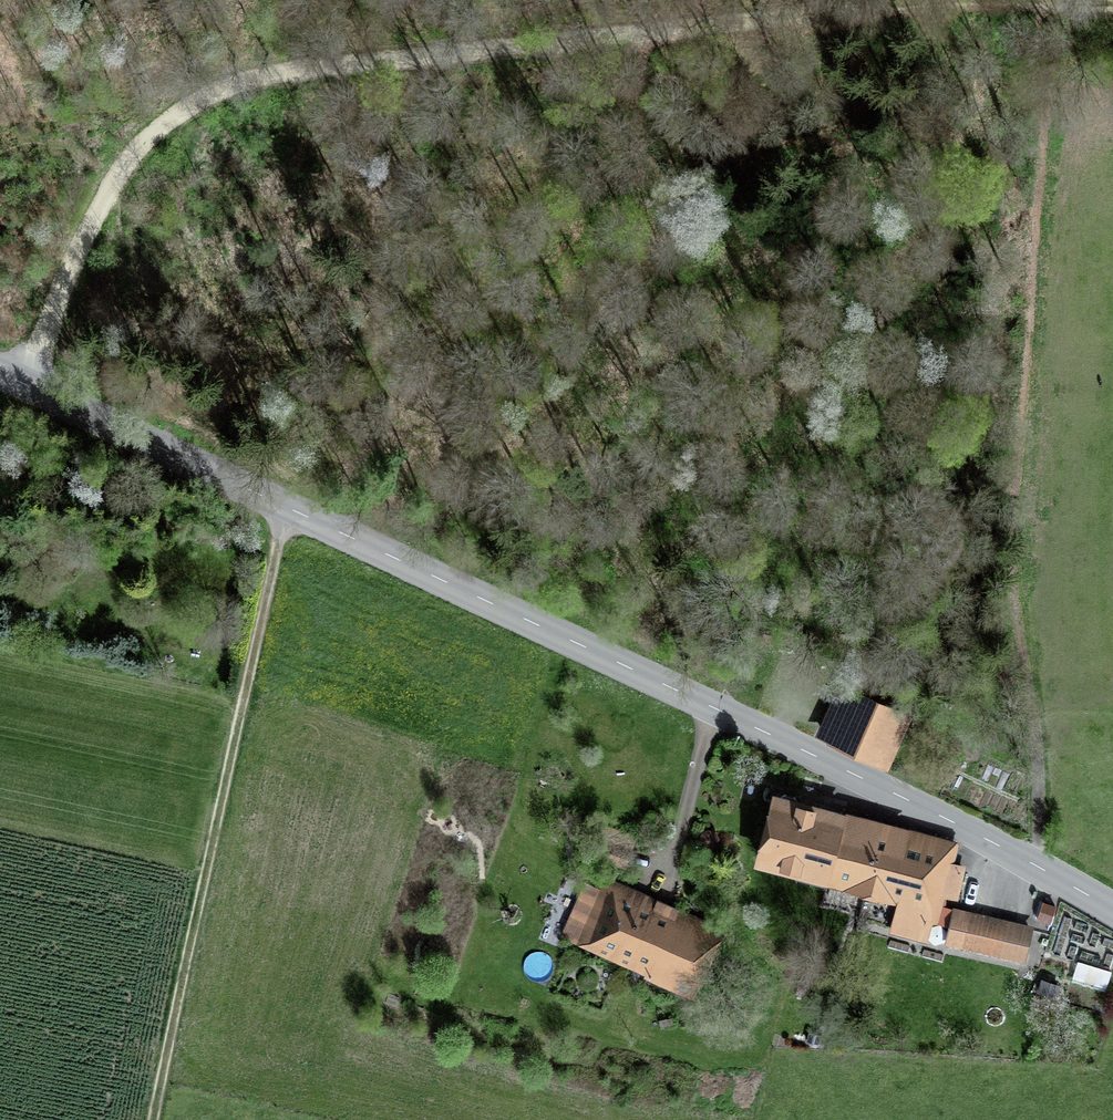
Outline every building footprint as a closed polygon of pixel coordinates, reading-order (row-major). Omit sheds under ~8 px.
[(814,736),(887,769),(912,715),(839,681),(814,736)] [(738,795),(742,800),(748,801),(754,796),(754,790),(750,785),(743,784),(738,788),(738,795)] [(959,839),(911,827),(876,819),(827,807),(770,793),(753,864),(825,882),(825,885),(862,894),(857,917),(888,924),(886,932),(927,942),(933,919),(938,920),(944,898),(957,901),(966,865),(953,862),(959,839)] [(623,869),(635,836),(600,823),(589,856),(623,869)] [(693,998),(724,926),(588,869),(560,937),(645,973),(643,977),(693,998)] [(975,911),(952,906),(943,943),(1025,962),(1034,925),(1014,920),(975,911)] [(1077,960),(1071,978),(1106,988),(1111,970),(1077,960)] [(1055,999),(1059,985),(1040,979),(1036,993),(1055,999)] [(825,1036),(808,1031),(805,1041),(822,1046),(825,1036)]
